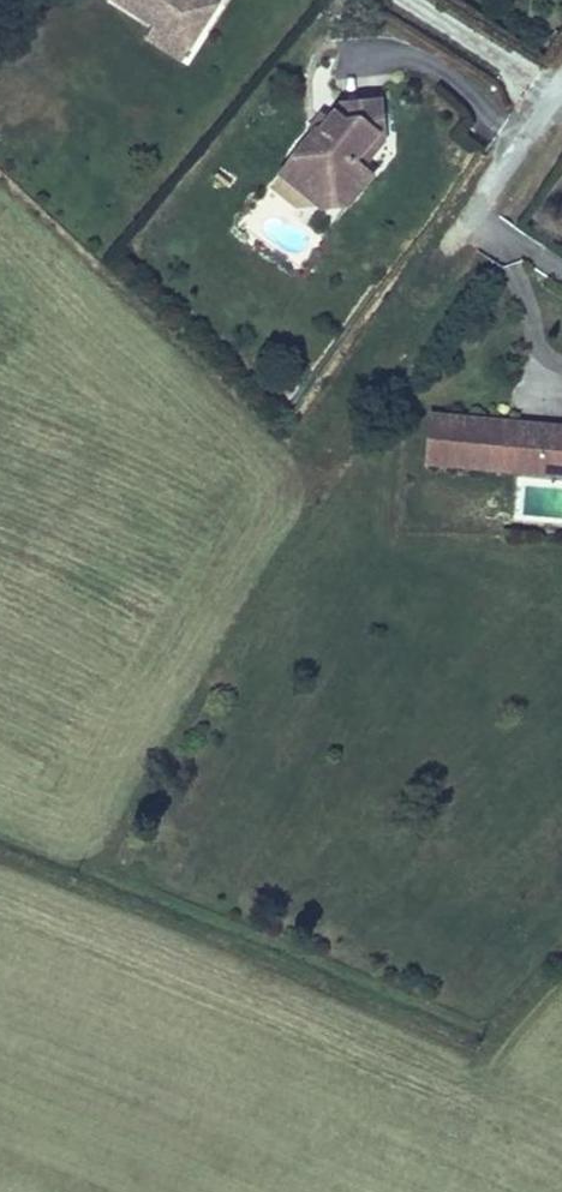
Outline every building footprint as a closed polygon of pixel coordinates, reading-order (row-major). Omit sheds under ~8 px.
[(220,0),(105,0),(149,28),(187,52),(220,0)] [(187,52),(149,28),(142,40),(179,64),(187,52)] [(356,160),(382,128),(380,98),(337,101),(316,126),(311,126),(285,159),(299,169),(300,196),(340,196),(364,169),(365,167),(356,160)] [(365,167),(384,141),(382,128),(356,160),(365,167)] [(300,196),(299,169),(285,159),(274,174),(300,196)] [(347,208),(373,176),(364,169),(340,196),(300,196),(318,210),(347,208)] [(428,413),(423,466),(561,480),(561,424),(428,413)]
